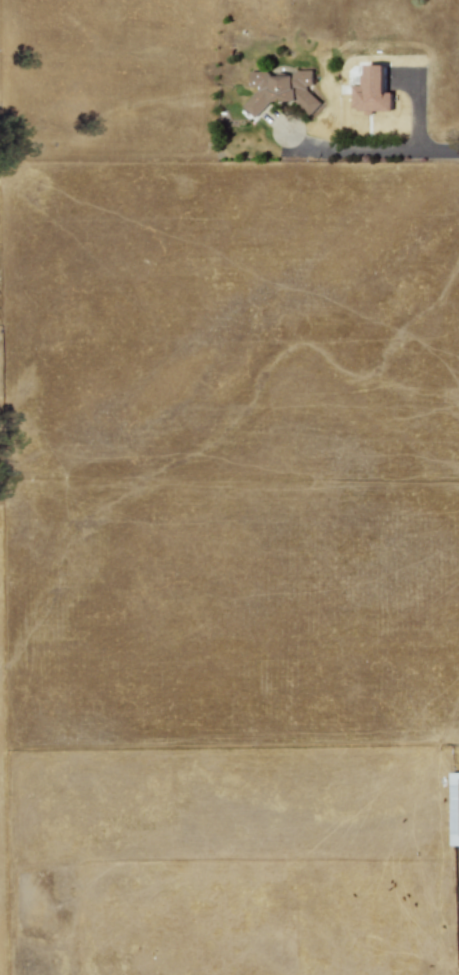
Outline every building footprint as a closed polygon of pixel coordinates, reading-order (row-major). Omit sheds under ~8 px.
[(385,92),(385,65),(367,65),(367,75),(360,75),(360,85),(351,85),(352,111),(392,110),(391,92),(385,92)] [(269,102),(294,102),(310,117),(322,104),(306,89),(312,82),(312,70),(295,71),(291,75),(271,75),(267,71),(250,72),(250,87),(261,87),(243,107),(255,118),(269,102)] [(452,846),(458,846),(458,772),(451,772),(452,846)]
